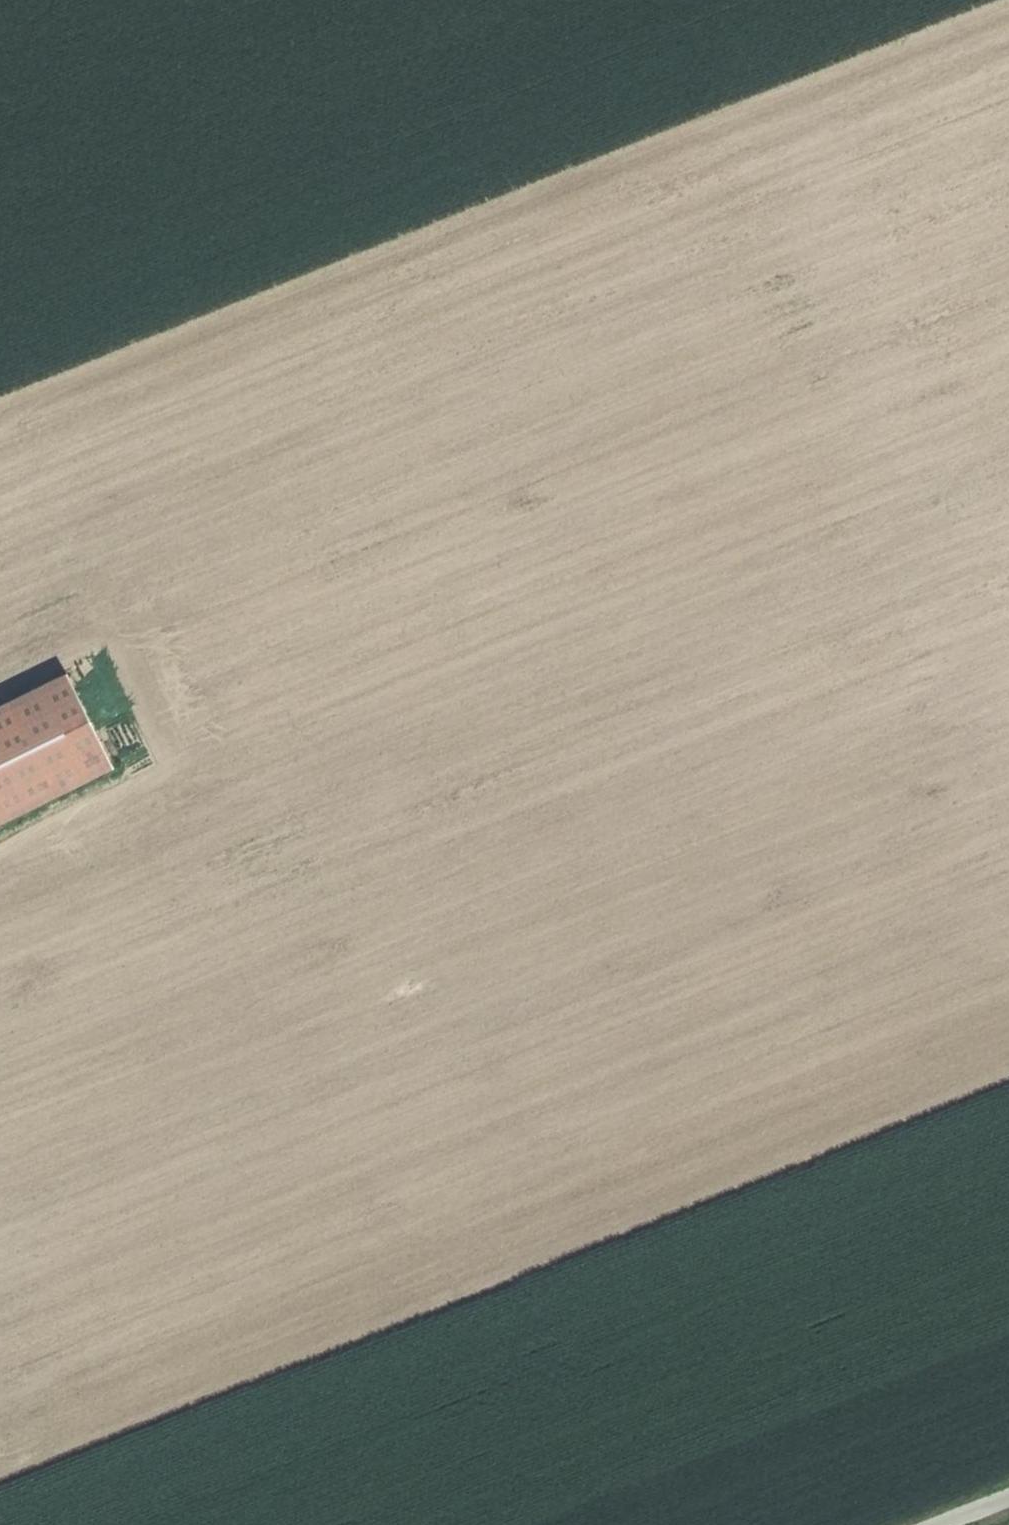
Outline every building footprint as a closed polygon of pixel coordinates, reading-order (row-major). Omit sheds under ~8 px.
[(113,764),(67,669),(0,702),(0,820),(113,764)]
